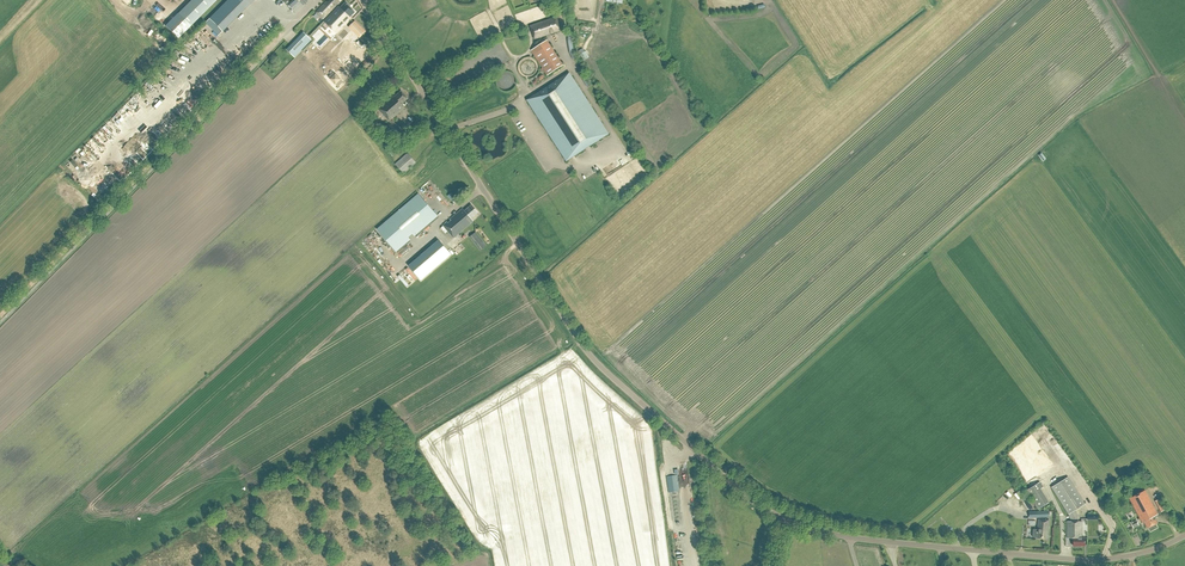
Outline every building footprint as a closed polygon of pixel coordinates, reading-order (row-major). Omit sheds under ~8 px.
[(178,13),(165,26),(178,39),(190,26),(216,1),(215,0),(191,0),(178,13)] [(209,18),(222,31),(254,0),(228,0),(209,18)] [(339,0),(330,0),(327,2),(326,1),(316,12),(323,19),(341,1),(339,0)] [(351,18),(355,12),(346,3),(341,8),(339,7),(325,22),(329,26),(333,22),(341,30),(352,19),(351,18)] [(144,11),(146,13),(147,12),(141,5),(137,10),(141,14),(144,11)] [(311,14),(297,28),(304,36),(319,22),(311,14)] [(530,25),(534,40),(562,30),(557,16),(530,25)] [(312,40),(308,36),(299,45),(295,41),(287,50),(295,58),(305,47),(312,40)] [(312,41),(306,47),(312,52),(318,46),(312,41)] [(547,41),(531,51),(543,68),(540,69),(542,72),(544,70),(547,75),(563,65),(547,41)] [(338,87),(344,82),(334,71),(328,77),(338,87)] [(567,160),(602,138),(608,134),(569,73),(563,77),(528,100),(567,160)] [(388,120),(391,118),(392,117),(393,119),(405,109),(401,105),(408,99),(401,91),(394,97),(393,96),(378,109),(388,120)] [(421,128),(417,123),(409,130),(413,135),(421,128)] [(393,147),(388,151),(393,156),(398,152),(393,147)] [(583,152),(574,158),(576,161),(584,155),(583,152)] [(403,173),(416,162),(408,153),(395,164),(403,173)] [(418,194),(377,229),(396,252),(410,240),(408,237),(412,234),(414,236),(438,216),(418,194)] [(478,213),(472,205),(465,210),(463,208),(449,219),(451,221),(448,223),(447,222),(443,225),(453,237),(473,221),(471,219),(478,213)] [(470,237),(481,250),(486,246),(476,232),(470,237)] [(451,254),(438,240),(408,266),(421,280),(451,254)] [(1079,521),(1075,510),(1085,504),(1068,477),(1051,487),(1068,514),(1071,521),(1067,521),(1067,538),(1073,538),(1073,546),(1085,545),(1085,538),(1082,538),(1082,521),(1079,521)] [(1040,482),(1026,490),(1029,496),(1041,489),(1044,487),(1040,482)] [(1157,523),(1153,516),(1157,514),(1144,490),(1129,499),(1132,504),(1134,509),(1142,522),(1143,522),(1147,528),(1157,523)] [(1049,503),(1046,498),(1035,505),(1038,510),(1049,503)] [(1157,512),(1163,510),(1158,499),(1152,501),(1157,512)] [(1094,503),(1106,529),(1111,526),(1098,501),(1094,503)] [(1038,529),(1037,538),(1046,539),(1047,532),(1048,532),(1049,520),(1038,519),(1037,529),(1038,529)]
